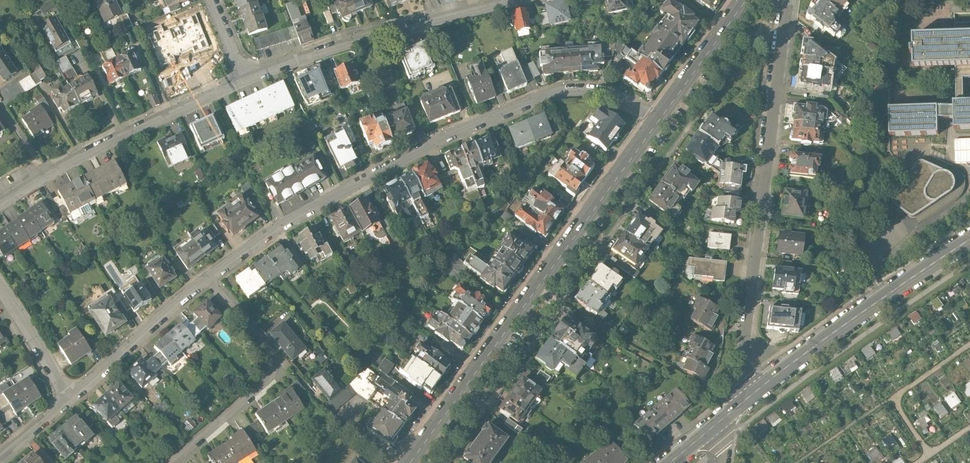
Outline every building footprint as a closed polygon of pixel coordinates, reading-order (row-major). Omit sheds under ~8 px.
[(105,22),(122,14),(116,0),(95,0),(105,22)] [(185,0),(184,0),(175,4),(177,9),(187,5),(185,0)] [(252,18),(269,13),(265,0),(264,0),(263,0),(246,5),(250,19),(252,18)] [(301,24),(307,22),(304,16),(316,11),(312,0),(299,0),(293,3),(301,24)] [(343,9),(339,0),(334,0),(333,0),(336,7),(337,11),(343,9)] [(364,9),(360,0),(341,0),(345,8),(346,8),(349,15),(364,9)] [(364,9),(380,2),(379,0),(360,0),(364,9)] [(610,1),(612,10),(637,5),(636,0),(610,0),(610,1)] [(703,23),(672,0),(664,11),(673,18),(664,30),(685,46),(703,23)] [(841,12),(827,0),(825,0),(816,10),(815,9),(813,10),(810,12),(811,15),(813,17),(816,17),(816,16),(839,35),(844,28),(837,22),(838,20),(836,18),(841,12)] [(841,12),(851,0),(827,0),(841,12)] [(567,1),(545,6),(547,13),(549,25),(550,29),(571,24),(567,1)] [(340,18),(337,11),(336,7),(330,10),(334,20),(340,18)] [(139,24),(133,11),(128,14),(134,27),(139,24)] [(513,15),(517,34),(531,31),(529,19),(527,12),(513,15)] [(163,27),(148,33),(161,65),(176,59),(174,55),(192,47),(194,52),(209,46),(196,13),(181,19),(183,23),(164,31),(163,27)] [(270,13),(269,13),(252,18),(256,32),(274,26),(270,13)] [(549,25),(547,13),(541,14),(544,26),(549,25)] [(69,42),(55,18),(41,26),(55,50),(69,42)] [(529,19),(531,31),(537,30),(535,18),(529,19)] [(307,22),(301,24),(305,34),(308,42),(320,37),(313,19),(307,22)] [(969,32),(969,23),(955,23),(955,33),(969,32)] [(301,24),(259,37),(262,48),(305,34),(301,24)] [(665,73),(685,46),(664,30),(661,28),(641,55),(665,73)] [(955,33),(950,33),(912,34),(913,68),(956,67),(969,66),(969,32),(955,33)] [(807,38),(805,57),(826,60),(830,53),(816,42),(816,39),(807,38)] [(651,90),(652,90),(653,90),(654,89),(655,88),(657,90),(662,84),(658,82),(665,73),(641,55),(621,40),(621,42),(619,49),(641,66),(640,67),(633,70),(628,77),(640,85),(643,81),(649,86),(649,87),(649,88),(649,89),(650,90),(651,90)] [(604,43),(604,46),(605,55),(618,55),(619,49),(621,42),(604,43)] [(435,68),(424,43),(401,52),(403,57),(400,58),(409,79),(419,75),(419,76),(425,74),(424,73),(435,68)] [(106,64),(118,59),(111,46),(100,51),(106,64)] [(604,46),(585,47),(587,70),(606,69),(605,55),(604,46)] [(513,89),(514,90),(533,82),(532,80),(526,67),(517,47),(506,52),(510,62),(503,65),(508,78),(513,89)] [(585,47),(566,49),(568,71),(587,70),(585,47)] [(549,72),(568,71),(566,49),(548,50),(549,72)] [(5,82),(16,73),(7,60),(9,59),(5,53),(3,54),(0,50),(0,75),(5,82)] [(831,51),(830,53),(826,60),(805,57),(804,66),(806,66),(832,69),(836,70),(844,77),(851,68),(831,51)] [(129,54),(118,59),(127,77),(141,70),(133,53),(129,55),(129,54)] [(80,65),(78,66),(75,60),(71,62),(68,56),(61,59),(68,72),(73,81),(85,74),(80,65)] [(107,65),(103,67),(111,85),(127,77),(118,59),(106,64),(107,65)] [(478,74),(473,76),(483,102),(501,95),(486,59),(474,64),(478,74)] [(36,73),(42,83),(48,80),(47,78),(52,75),(45,63),(39,66),(41,70),(36,73)] [(360,63),(342,69),(349,87),(367,80),(360,63)] [(534,64),(526,67),(532,80),(539,76),(534,64)] [(306,73),(297,76),(310,106),(322,101),(321,98),(332,93),(321,66),(312,70),(313,73),(307,75),(306,73)] [(826,86),(825,95),(833,96),(834,88),(833,88),(834,76),(831,76),(832,69),(806,66),(804,84),(826,86)] [(957,101),(966,100),(965,79),(969,79),(969,66),(956,67),(956,85),(957,101)] [(29,75),(25,68),(20,71),(22,73),(17,76),(21,81),(29,75)] [(88,76),(76,84),(86,101),(99,93),(88,76)] [(508,92),(513,89),(508,78),(502,80),(508,92)] [(290,80),(261,94),(272,117),(301,104),(290,80)] [(59,97),(65,107),(67,105),(70,110),(86,101),(76,84),(69,87),(66,83),(58,87),(62,95),(59,97)] [(459,86),(452,89),(461,111),(468,108),(459,86)] [(461,111),(452,89),(448,88),(429,95),(428,98),(426,99),(435,121),(461,111)] [(159,105),(154,94),(148,97),(153,107),(159,105)] [(244,130),(272,117),(261,94),(233,107),(244,130)] [(38,103),(40,106),(45,115),(51,111),(44,99),(38,103)] [(952,101),(952,107),(953,119),(953,129),(969,128),(969,100),(966,100),(957,101),(952,101)] [(801,102),(798,120),(831,124),(832,110),(829,107),(828,107),(828,106),(801,102)] [(40,106),(29,113),(31,115),(22,120),(35,138),(42,133),(43,135),(44,134),(43,132),(53,125),(45,115),(40,106)] [(842,107),(837,111),(847,121),(852,116),(842,107)] [(936,107),(889,109),(889,118),(890,137),(937,136),(937,120),(936,107)] [(942,107),(936,107),(937,120),(949,119),(951,119),(953,119),(952,107),(942,107)] [(413,109),(389,118),(398,140),(422,130),(413,109)] [(599,124),(589,138),(606,151),(624,126),(601,110),(594,120),(599,124)] [(715,111),(701,130),(724,146),(730,137),(735,140),(742,130),(715,111)] [(387,114),(366,122),(374,143),(377,142),(379,141),(381,147),(398,140),(389,118),(387,114)] [(10,129),(2,116),(0,118),(0,135),(10,129)] [(544,117),(527,123),(534,142),(551,136),(544,117)] [(213,120),(198,127),(204,141),(211,138),(210,136),(219,133),(213,120)] [(828,142),(831,124),(798,120),(796,138),(828,142)] [(309,126),(306,128),(308,134),(312,132),(314,135),(321,131),(316,121),(309,125),(309,126)] [(517,149),(534,142),(527,123),(510,130),(517,149)] [(701,130),(690,147),(712,163),(724,146),(701,130)] [(339,143),(331,147),(343,170),(365,158),(351,131),(337,138),(339,143)] [(174,135),(164,139),(175,163),(197,154),(187,133),(175,138),(174,135)] [(491,138),(474,145),(482,166),(499,159),(498,157),(495,149),(491,138)] [(474,145),(461,150),(475,187),(477,191),(484,188),(476,168),(482,166),(474,145)] [(501,147),(495,149),(498,157),(504,155),(501,147)] [(461,150),(443,157),(449,172),(454,170),(455,174),(457,173),(461,183),(463,183),(466,191),(475,187),(461,150)] [(565,157),(560,165),(583,181),(592,169),(585,164),(588,160),(581,156),(580,158),(572,152),(568,159),(565,157)] [(825,156),(797,152),(794,172),(820,175),(821,166),(824,166),(825,156)] [(320,156),(273,182),(278,192),(285,203),(328,180),(332,177),(320,156)] [(572,197),(583,181),(560,165),(552,160),(548,166),(552,169),(547,176),(567,190),(565,192),(572,197)] [(665,180),(686,195),(691,188),(698,193),(707,180),(679,160),(665,180)] [(892,198),(892,201),(893,204),(911,219),(915,218),(953,193),(956,188),(956,183),(954,178),(949,173),(923,161),(918,162),(914,168),(904,182),(892,198)] [(114,162),(83,178),(95,201),(126,184),(114,162)] [(725,162),(723,184),(745,186),(747,171),(750,172),(751,164),(725,162)] [(428,166),(413,174),(423,193),(426,199),(435,194),(433,190),(440,187),(428,166)] [(413,174),(400,181),(411,201),(421,221),(429,217),(418,196),(423,193),(413,174)] [(88,205),(95,201),(83,178),(68,187),(80,209),(83,216),(91,211),(88,205)] [(686,195),(665,180),(651,199),(680,220),(687,210),(679,204),(686,195)] [(247,187),(254,195),(262,189),(255,181),(247,187)] [(400,181),(383,190),(388,199),(386,200),(393,212),(395,210),(402,223),(410,219),(402,205),(411,201),(400,181)] [(79,210),(80,209),(68,187),(58,192),(61,199),(70,215),(71,214),(73,219),(75,220),(81,216),(81,215),(79,210)] [(558,203),(566,209),(573,201),(556,187),(552,192),(561,199),(558,203)] [(811,191),(790,188),(786,214),(808,217),(811,191)] [(528,206),(537,213),(553,224),(562,212),(555,206),(556,205),(544,195),(542,197),(534,191),(528,198),(532,201),(528,206)] [(44,198),(46,200),(51,208),(53,211),(58,207),(53,199),(50,194),(44,198)] [(249,195),(237,204),(252,225),(264,217),(259,210),(261,208),(255,201),(254,202),(249,195)] [(746,209),(747,198),(723,195),(722,207),(742,209),(746,209)] [(58,196),(53,199),(58,207),(65,217),(70,215),(61,199),(60,200),(58,196)] [(366,199),(349,209),(362,233),(370,228),(374,235),(382,231),(378,224),(380,223),(366,199)] [(29,212),(42,231),(46,228),(46,227),(54,222),(59,219),(53,211),(51,208),(46,200),(29,212)] [(240,234),(252,225),(237,204),(225,213),(231,221),(229,223),(234,230),(236,229),(240,234)] [(741,220),(742,209),(722,207),(717,206),(716,217),(741,220)] [(349,209),(330,219),(335,228),(333,230),(337,237),(339,235),(343,243),(362,233),(349,209)] [(544,237),(553,224),(537,213),(533,219),(519,209),(514,216),(527,225),(526,227),(534,233),(536,231),(544,237)] [(42,231),(29,212),(17,221),(29,239),(37,234),(37,235),(42,231)] [(641,213),(629,231),(649,245),(653,239),(658,242),(666,230),(641,213)] [(29,240),(29,239),(17,221),(4,230),(17,249),(22,245),(21,245),(29,240)] [(226,232),(220,223),(215,226),(221,235),(226,232)] [(513,227),(508,234),(516,241),(522,233),(513,227)] [(316,228),(299,237),(302,244),(300,245),(305,255),(307,254),(310,261),(323,254),(325,259),(333,255),(327,245),(325,246),(316,228)] [(212,229),(199,239),(211,255),(224,246),(212,229)] [(17,249),(4,230),(0,232),(0,252),(4,258),(17,249)] [(809,234),(785,230),(782,251),(799,253),(806,254),(809,234)] [(649,245),(629,231),(616,250),(626,257),(640,267),(653,248),(649,245)] [(735,248),(737,233),(714,231),(713,245),(735,248)] [(508,236),(499,249),(522,266),(533,252),(524,245),(523,247),(508,236)] [(184,253),(182,251),(188,247),(182,239),(174,244),(179,256),(184,253)] [(194,267),(211,255),(199,239),(188,247),(182,251),(184,253),(194,267)] [(282,248),(268,258),(281,277),(287,273),(290,277),(304,267),(292,251),(287,255),(282,248)] [(498,258),(493,264),(513,279),(522,266),(499,249),(494,255),(498,258)] [(729,281),(732,260),(693,255),(690,276),(729,281)] [(156,266),(154,267),(158,273),(166,286),(182,276),(170,257),(156,266)] [(493,264),(488,271),(469,257),(464,263),(463,265),(469,269),(481,278),(480,280),(493,290),(494,288),(502,293),(513,279),(493,264)] [(621,264),(640,277),(645,270),(640,267),(626,257),(621,264)] [(268,258),(253,269),(266,288),(281,277),(268,258)] [(153,276),(158,273),(154,267),(156,266),(154,263),(147,267),(153,276)] [(604,263),(590,281),(613,298),(626,281),(604,263)] [(780,267),(778,287),(789,288),(789,291),(803,293),(806,270),(780,267)] [(253,269),(236,281),(249,299),(266,288),(253,269)] [(26,287),(22,281),(17,284),(22,291),(26,287)] [(599,315),(613,298),(590,281),(577,298),(599,315)] [(130,293),(140,308),(157,298),(147,282),(130,293)] [(112,291),(115,296),(120,302),(126,298),(119,286),(112,291)] [(453,301),(455,303),(482,322),(491,310),(457,286),(453,293),(457,296),(453,301)] [(43,293),(40,288),(35,292),(38,296),(43,293)] [(698,305),(701,307),(720,314),(724,307),(703,295),(698,305)] [(115,296),(95,310),(112,335),(133,321),(120,302),(115,296)] [(768,304),(774,305),(787,307),(788,300),(769,298),(768,304)] [(930,302),(934,310),(941,307),(938,299),(930,302)] [(194,314),(198,319),(206,328),(208,330),(222,318),(207,302),(194,314)] [(455,303),(444,319),(471,338),(482,322),(455,303)] [(787,307),(774,305),(771,327),(793,330),(794,320),(797,321),(798,308),(787,307)] [(722,315),(720,314),(701,307),(695,319),(714,330),(722,315)] [(437,315),(428,327),(437,334),(436,335),(451,346),(452,344),(462,350),(471,338),(444,319),(437,315)] [(551,339),(588,365),(605,342),(568,316),(551,339)] [(198,319),(192,324),(200,334),(206,328),(198,319)] [(608,321),(603,326),(615,335),(619,330),(608,321)] [(283,322),(269,334),(293,362),(307,350),(283,322)] [(15,342),(3,324),(0,326),(0,352),(15,342)] [(82,328),(91,340),(97,336),(89,324),(82,328)] [(180,325),(166,337),(181,353),(194,342),(193,340),(200,334),(192,324),(184,331),(180,325)] [(91,340),(82,328),(75,333),(77,336),(64,344),(77,364),(98,351),(91,340)] [(699,334),(693,344),(715,355),(720,346),(699,334)] [(169,364),(181,353),(166,337),(154,347),(160,353),(167,362),(169,364)] [(588,365),(551,339),(536,361),(545,368),(555,375),(559,378),(565,370),(578,379),(588,365)] [(415,354),(411,360),(442,382),(452,368),(418,344),(412,353),(415,354)] [(688,354),(693,357),(710,365),(715,355),(693,344),(688,354)] [(160,353),(152,360),(160,369),(167,362),(160,353)] [(715,368),(710,365),(693,357),(687,367),(709,379),(715,368)] [(141,361),(127,373),(142,389),(162,371),(160,369),(152,360),(145,366),(141,361)] [(378,369),(387,375),(394,366),(385,360),(378,369)] [(411,360),(406,367),(403,365),(399,371),(401,373),(410,379),(408,382),(424,393),(426,389),(433,394),(442,382),(411,360)] [(545,368),(535,382),(545,389),(555,375),(545,368)] [(349,386),(366,400),(376,388),(364,379),(368,373),(363,369),(349,386)] [(325,370),(312,380),(328,400),(341,390),(325,370)] [(512,392),(534,408),(547,390),(545,389),(535,382),(525,375),(512,392)] [(42,376),(37,379),(43,389),(49,385),(42,376)] [(35,377),(22,385),(34,403),(47,395),(43,389),(37,379),(35,377)] [(960,387),(966,397),(969,395),(969,381),(960,387)] [(297,382),(291,386),(299,395),(304,391),(297,382)] [(119,384),(106,396),(120,411),(133,400),(119,384)] [(22,411),(34,403),(22,385),(10,393),(22,411)] [(653,439),(696,405),(682,387),(639,421),(653,439)] [(304,410),(290,389),(280,396),(281,399),(274,403),(286,421),(304,410)] [(388,406),(384,412),(403,427),(415,411),(408,407),(411,403),(403,396),(401,398),(389,390),(384,397),(390,401),(387,405),(388,406)] [(9,391),(1,397),(9,410),(6,412),(12,421),(23,414),(22,411),(10,393),(9,391)] [(943,398),(951,409),(961,402),(953,391),(943,398)] [(534,408),(512,392),(500,409),(522,425),(534,408)] [(107,423),(120,411),(106,396),(93,407),(107,423)] [(7,425),(12,421),(6,412),(9,410),(1,397),(0,397),(0,414),(7,425)] [(932,406),(938,415),(944,411),(939,402),(932,406)] [(269,432),(286,421),(274,403),(257,414),(269,432)] [(366,429),(389,446),(403,427),(384,412),(377,422),(373,419),(366,429)] [(9,428),(7,425),(0,414),(0,433),(9,428)] [(926,414),(915,421),(921,430),(932,423),(926,414)] [(77,418),(63,430),(78,448),(84,443),(87,445),(94,439),(77,418)] [(263,431),(256,421),(245,429),(252,439),(263,431)] [(94,423),(90,427),(97,436),(102,432),(94,423)] [(509,440),(486,423),(461,458),(467,462),(493,462),(509,440)] [(71,453),(78,448),(63,430),(48,441),(66,462),(74,456),(71,453)] [(226,446),(237,462),(240,462),(256,453),(242,431),(231,438),(233,441),(226,446)] [(888,435),(879,441),(887,452),(896,446),(888,435)] [(631,459),(615,439),(586,462),(627,462),(631,459)] [(226,446),(208,457),(212,462),(237,462),(226,446)] [(881,457),(873,447),(865,453),(873,462),(874,462),(881,457)] [(24,462),(41,462),(34,455),(24,462)]
